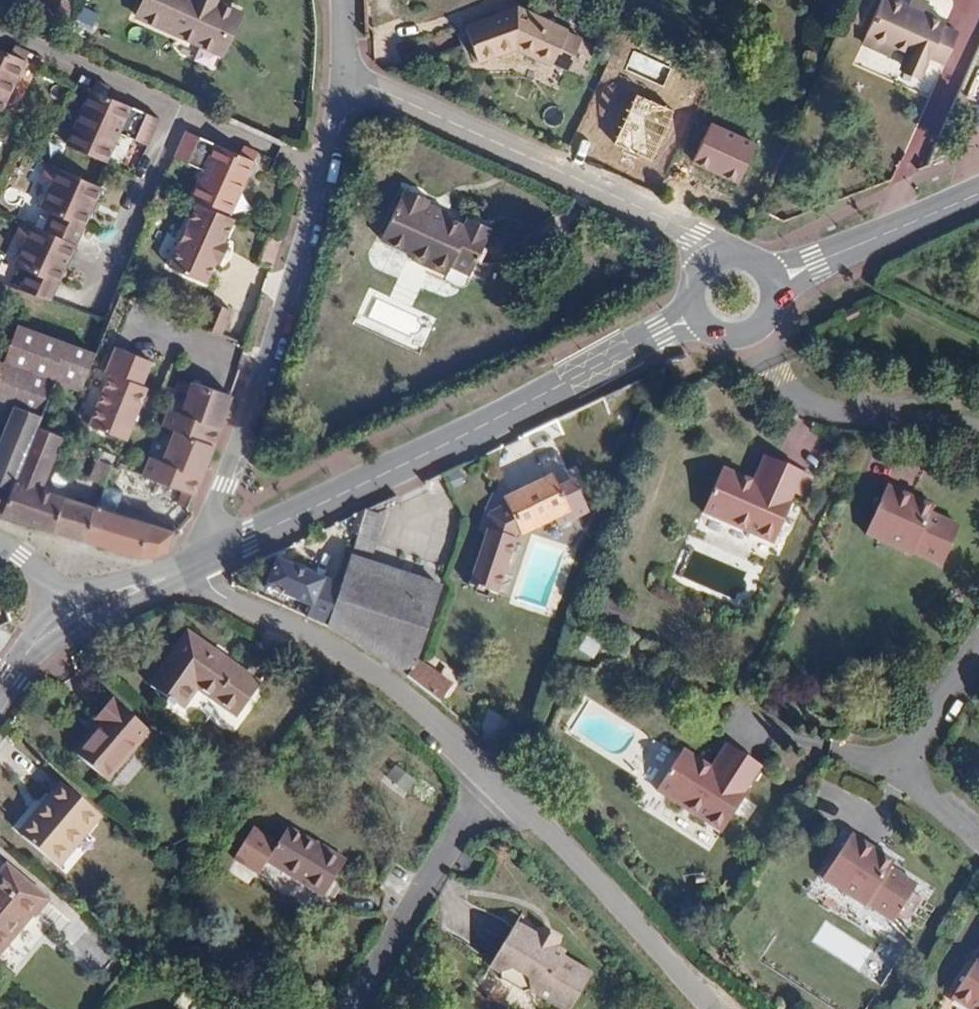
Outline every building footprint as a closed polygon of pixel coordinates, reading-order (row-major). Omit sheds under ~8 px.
[(56,15),(70,20),(76,3),(67,0),(61,0),(56,15)] [(223,0),(155,0),(147,16),(231,53),(250,12),(223,0)] [(924,13),(908,5),(897,0),(882,0),(862,44),(889,57),(892,51),(905,57),(901,67),(921,76),(930,58),(944,64),(959,33),(944,26),(946,23),(924,13)] [(924,13),(929,3),(922,0),(910,0),(908,5),(924,13)] [(550,65),(550,64),(565,30),(566,29),(516,6),(464,26),(477,63),(514,49),(550,65)] [(565,30),(550,64),(565,71),(580,37),(565,30)] [(31,50),(17,44),(13,53),(0,47),(0,116),(1,117),(31,50)] [(151,146),(163,120),(150,114),(110,96),(114,87),(100,81),(96,90),(71,147),(108,164),(122,132),(151,146)] [(243,155),(190,131),(177,157),(207,171),(195,202),(196,202),(233,218),(261,152),(247,146),(243,155)] [(73,245),(101,188),(49,164),(42,179),(53,184),(42,209),(56,215),(47,233),(73,245)] [(441,266),(448,270),(450,265),(469,274),(490,228),(464,216),(461,225),(456,223),(442,216),(422,207),(424,201),(426,198),(404,187),(379,238),(408,251),(411,260),(422,265),(431,262),(441,266)] [(422,207),(442,216),(444,211),(424,201),(422,207)] [(233,218),(196,202),(168,266),(204,282),(215,259),(219,262),(227,243),(222,241),(233,218)] [(47,301),(73,245),(47,233),(21,222),(15,236),(26,241),(15,266),(29,272),(20,291),(47,301)] [(422,265),(439,272),(441,266),(431,262),(422,265)] [(441,266),(439,272),(445,275),(448,270),(441,266)] [(84,390),(99,352),(23,322),(8,361),(84,390)] [(147,360),(112,346),(102,370),(106,372),(84,424),(119,439),(142,387),(137,384),(147,360)] [(690,358),(672,367),(676,377),(694,368),(690,358)] [(40,416),(53,384),(3,364),(2,367),(0,371),(0,400),(14,405),(40,416)] [(213,448),(230,397),(191,384),(180,415),(168,411),(162,427),(174,432),(213,448)] [(35,427),(40,416),(14,405),(0,439),(0,513),(35,427)] [(41,491),(63,437),(35,427),(0,513),(0,514),(51,531),(80,539),(89,506),(41,491)] [(193,496),(213,448),(174,432),(160,462),(148,458),(141,477),(193,496)] [(108,485),(115,465),(99,459),(91,479),(108,485)] [(789,504),(800,479),(763,462),(752,488),(721,474),(701,518),(772,549),(792,505),(789,504)] [(461,470),(441,479),(445,487),(464,478),(461,470)] [(557,529),(588,515),(572,482),(555,490),(550,479),(505,500),(509,511),(493,518),(488,531),(485,530),(466,585),(474,588),(473,589),(479,592),(480,590),(494,595),(514,541),(512,540),(513,536),(520,533),(521,535),(553,520),(557,529)] [(929,519),(932,513),(885,492),(864,541),(911,561),(913,556),(942,568),(958,532),(929,519)] [(178,532),(181,528),(151,519),(149,525),(122,516),(124,511),(113,508),(111,513),(98,509),(89,506),(80,539),(140,557),(154,555),(173,549),(178,532)] [(327,627),(406,677),(418,661),(441,587),(370,565),(384,518),(366,511),(357,535),(337,587),(327,627)] [(357,535),(366,511),(356,516),(351,533),(357,535)] [(306,618),(327,627),(337,587),(276,561),(265,588),(311,608),(306,618)] [(12,633),(0,626),(0,651),(12,633)] [(237,717),(260,683),(187,632),(149,686),(181,709),(196,688),(237,717)] [(406,677),(439,703),(452,685),(426,667),(418,661),(406,677)] [(108,782),(149,733),(110,700),(95,718),(100,723),(74,753),(108,782)] [(678,745),(692,725),(668,709),(648,740),(672,756),(678,745)] [(676,758),(656,788),(721,831),(747,791),(745,789),(760,766),(726,743),(711,767),(683,748),(676,758)] [(672,756),(676,758),(683,748),(678,745),(672,756)] [(100,817),(60,782),(45,800),(48,803),(20,835),(54,864),(82,832),(86,834),(100,817)] [(323,897),(346,861),(327,849),(326,851),(314,844),(315,842),(288,826),(266,861),(323,897)] [(850,835),(821,879),(864,907),(867,902),(894,919),(915,886),(889,869),(893,863),(850,835)] [(31,915),(34,917),(48,901),(7,866),(0,874),(0,953),(31,915)] [(581,967),(565,957),(555,951),(558,946),(535,932),(517,920),(489,966),(501,973),(502,980),(522,992),(530,991),(559,1008),(570,1008),(580,994),(569,987),(581,967)] [(538,927),(535,932),(558,946),(561,941),(538,927)] [(555,951),(565,957),(567,952),(558,946),(555,951)] [(978,949),(952,989),(978,1007),(978,949)] [(592,974),(581,967),(569,987),(580,994),(592,974)]
